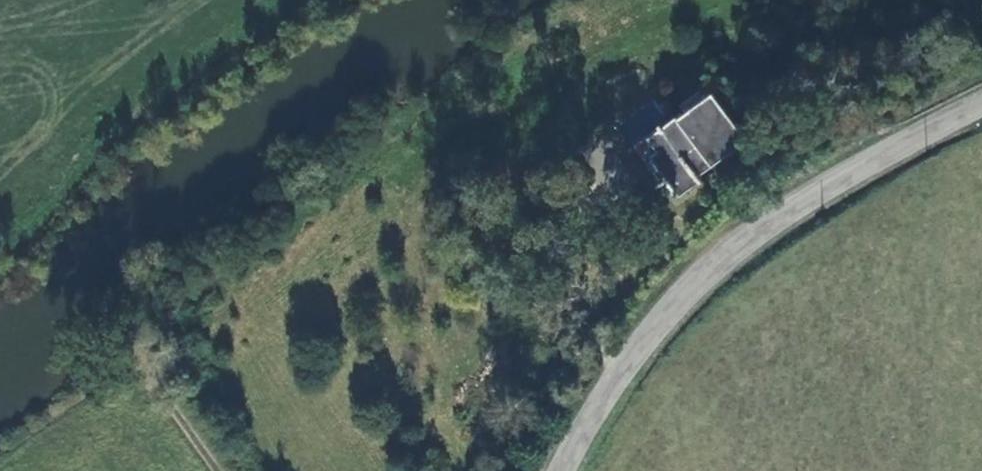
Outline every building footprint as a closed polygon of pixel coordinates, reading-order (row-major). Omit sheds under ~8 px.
[(741,139),(707,89),(682,106),(686,112),(662,128),(670,139),(647,155),(674,195),(692,183),(684,171),(700,160),(703,165),(741,139)]
